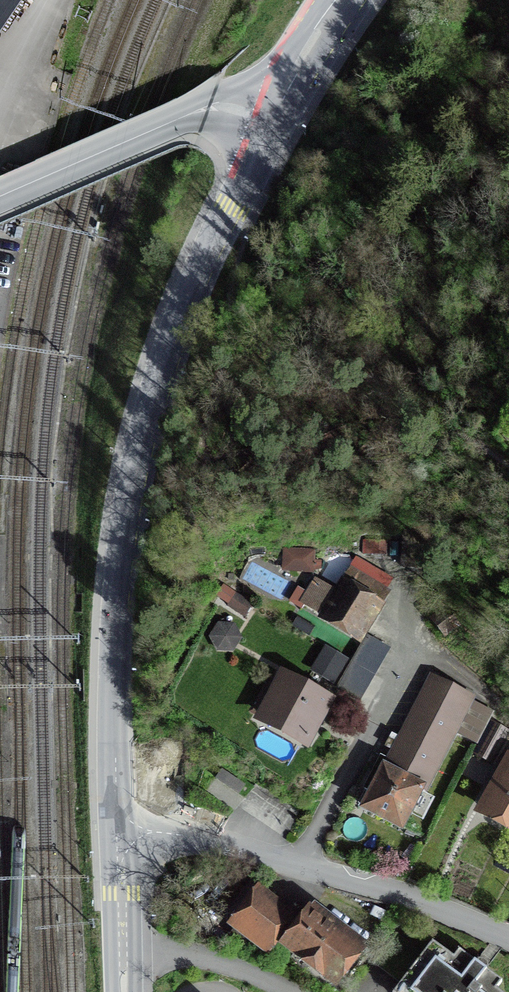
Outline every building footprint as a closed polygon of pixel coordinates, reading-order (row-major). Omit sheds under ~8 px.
[(9,0),(0,0),(0,13),(9,0)] [(385,592),(352,573),(339,595),(318,583),(305,604),(359,635),(385,592)] [(255,604),(222,588),(214,606),(246,622),(255,604)] [(446,611),(434,619),(445,634),(457,625),(446,611)] [(214,626),(208,641),(215,657),(235,655),(240,640),(233,626),(214,626)] [(351,664),(374,676),(388,649),(365,637),(351,664)] [(347,660),(326,647),(314,667),(335,680),(347,660)] [(374,676),(351,664),(336,693),(360,705),(374,676)] [(493,712),(430,680),(364,808),(401,827),(421,789),(424,791),(455,732),(477,743),(493,712)] [(324,702),(284,681),(265,717),(304,738),(324,702)] [(507,734),(491,726),(476,752),(492,761),(507,734)] [(505,757),(475,815),(508,832),(508,759),(505,757)] [(245,786),(222,770),(216,778),(239,794),(245,786)] [(263,889),(254,883),(229,915),(270,946),(290,921),(257,896),(263,889)] [(280,951),(333,991),(341,991),(367,958),(359,952),(360,950),(310,911),(280,951)] [(376,960),(405,981),(410,975),(432,991),(500,991),(496,989),(502,981),(459,950),(453,957),(433,942),(425,953),(397,932),(376,960)]
